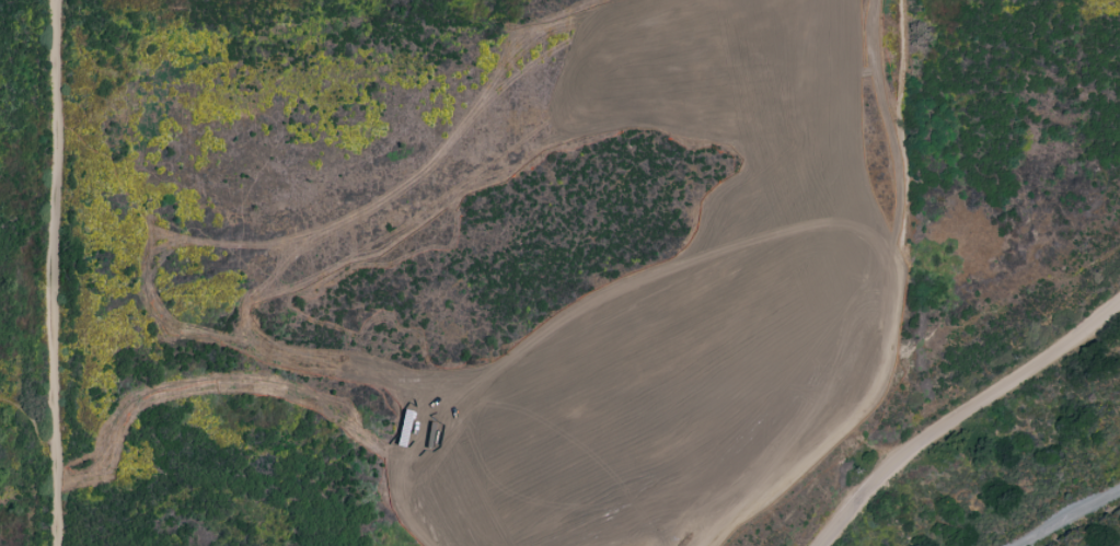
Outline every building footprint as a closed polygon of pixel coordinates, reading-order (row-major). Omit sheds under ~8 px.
[(830,374),(828,371),(828,369),(828,365),(829,362),(831,360),(833,359),(836,359),(840,359),(842,360),(844,362),(846,365),(846,369),(845,372),(843,374),(841,376),(838,377),(834,376),(832,375),(830,374)] [(810,425),(809,421),(808,419),(809,416),(810,414),(812,411),(815,409),(818,409),(820,409),(823,410),(825,413),(827,416),(827,419),(827,422),(824,425),(821,427),(819,428),(816,427),(813,426),(810,425)] [(721,430),(719,428),(719,425),(719,422),(720,419),(723,417),(725,416),(728,415),(731,416),(734,417),(736,419),(738,422),(738,426),(737,429),(735,431),(732,433),(729,433),(726,433),(724,432),(721,430)] [(682,455),(681,452),(680,450),(680,446),(682,444),(683,442),(686,440),(689,440),(692,440),(695,441),(697,443),(698,446),(698,450),(697,453),(696,455),(693,457),(690,458),(688,457),(684,456),(682,455)] [(765,455),(764,453),(763,450),(763,448),(764,444),(766,442),(769,441),(772,440),(775,441),(778,442),(781,444),(782,448),(782,451),(781,453),(778,456),(776,457),(773,458),(771,458),(767,457),(765,455)] [(635,476),(634,474),(633,471),(634,467),(635,465),(637,463),(639,461),(643,461),(645,461),(648,463),(650,465),(651,467),(651,471),(651,474),(649,476),(646,478),(644,479),(640,479),(638,478),(635,476)] [(712,484),(711,480),(709,478),(711,475),(712,472),(714,469),(716,468),(718,468),(721,468),(725,469),(727,472),(728,475),(728,478),(728,481),(726,484),(723,486),(720,487),(717,486),(714,485),(712,484)] [(588,499),(586,497),(586,493),(586,490),(587,488),(589,486),(591,484),(594,484),(598,484),(600,485),(602,488),(604,490),(604,493),(603,497),(601,499),(599,501),(596,502),(592,502),(590,501),(588,499)] [(674,512),(673,510),(672,507),(672,504),(673,501),(676,499),(679,498),(681,497),(684,498),(688,499),(690,501),(691,504),(691,508),(690,510),(689,513),(685,514),(682,515),(680,515),(677,514),(674,512)] [(638,527),(636,524),(636,522),(636,519),(637,516),(639,514),(642,512),(645,512),(648,512),(650,513),(653,515),(654,519),(655,522),(654,525),(651,527),(649,530),(646,531),(643,530),(640,528),(638,527)]
